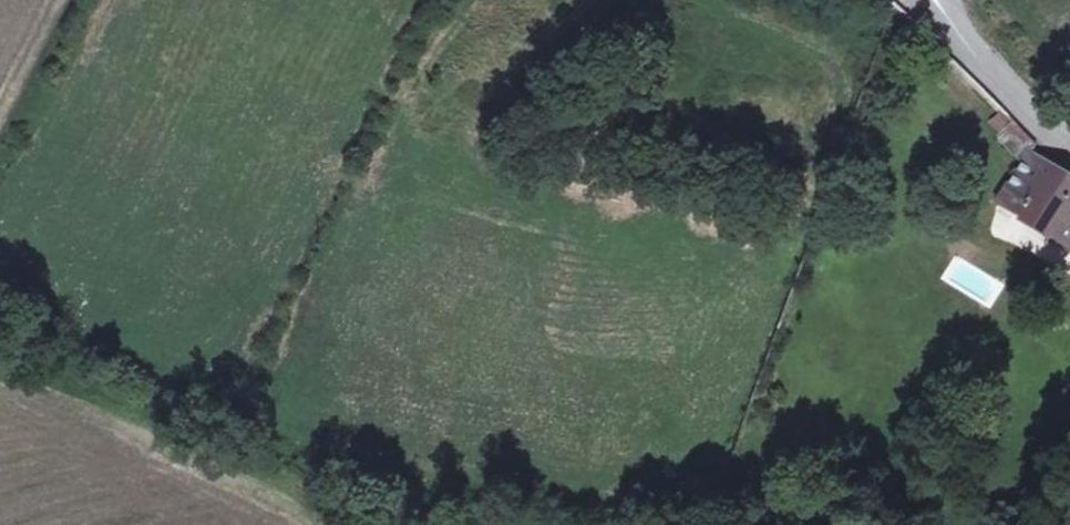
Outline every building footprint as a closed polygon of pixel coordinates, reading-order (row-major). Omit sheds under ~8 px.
[(1031,153),(1037,145),(1013,122),(998,136),(1023,162),(998,203),(1069,248),(1069,178),(1031,153)]
